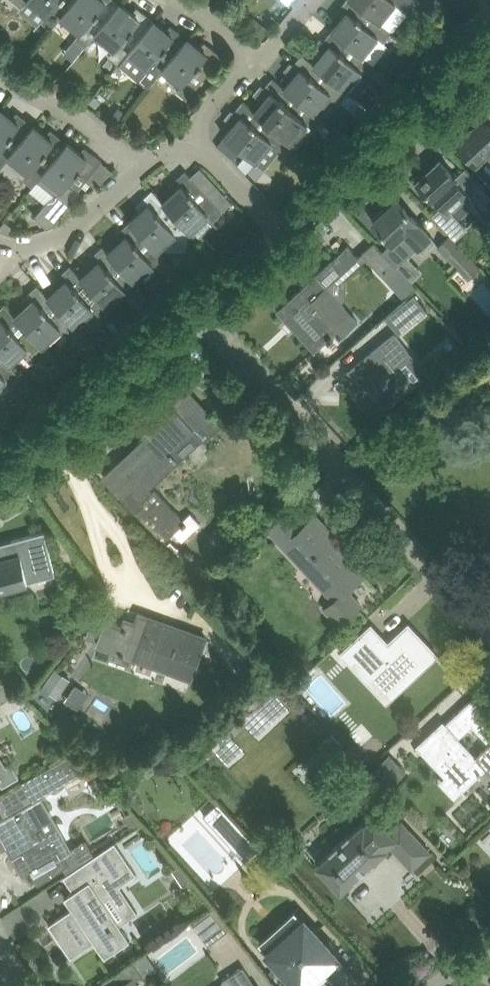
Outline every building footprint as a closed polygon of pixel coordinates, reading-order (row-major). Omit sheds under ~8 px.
[(47,15),(41,21),(52,30),(62,18),(61,17),(75,0),(28,0),(47,15)] [(121,3),(117,0),(107,0),(106,1),(105,0),(75,0),(61,17),(62,18),(80,33),(75,39),(86,47),(96,35),(95,35),(121,3)] [(381,22),(380,22),(353,0),(345,0),(340,6),(347,12),(331,31),(362,56),(363,56),(378,37),(384,43),(393,32),(381,22)] [(380,22),(381,22),(396,4),(396,3),(408,12),(418,0),(353,0),(380,22)] [(129,52),(155,20),(145,12),(140,18),(121,3),(95,35),(96,35),(114,50),(109,56),(120,65),(130,53),(129,52)] [(163,69),(189,38),(179,30),(174,36),(155,20),(129,52),(130,53),(120,65),(148,88),(153,82),(163,70),(163,69)] [(362,56),(331,31),(317,48),(324,53),(315,64),(314,65),(345,90),(361,71),(367,76),(375,66),(363,56),(362,56)] [(207,53),(189,38),(163,69),(163,70),(181,84),(176,91),(187,99),(223,56),(212,47),(207,53)] [(314,65),(315,64),(302,54),(287,72),(294,77),(285,88),(284,89),(316,114),(331,95),(337,100),(345,90),(314,65)] [(307,124),(316,114),(284,89),(285,88),(272,78),(258,96),(264,101),(255,112),(286,138),(298,148),(313,129),(307,124)] [(255,112),(243,101),(234,112),(235,112),(229,120),(235,125),(225,136),(241,150),(256,162),(272,143),(278,148),(286,138),(255,112)] [(35,125),(25,117),(20,123),(1,108),(0,109),(0,169),(10,157),(35,125)] [(458,142),(476,162),(473,165),(489,184),(489,126),(483,119),(458,142)] [(44,174),(69,143),(59,135),(54,141),(35,125),(10,157),(0,169),(9,177),(19,175),(23,178),(34,187),(39,181),(44,175),(44,174)] [(225,136),(217,146),(234,159),(241,150),(225,136)] [(88,159),(69,143),(44,174),(44,175),(39,181),(55,193),(36,217),(48,228),(57,223),(61,220),(84,194),(79,190),(103,161),(93,152),(88,159)] [(448,214),(466,198),(489,224),(489,195),(465,168),(456,176),(440,159),(427,171),(425,168),(416,176),(418,179),(417,180),(418,182),(415,184),(425,195),(428,192),(448,214)] [(181,185),(163,201),(163,202),(190,232),(208,215),(214,221),(224,212),(186,170),(176,180),(181,185)] [(163,202),(163,201),(153,190),(143,199),(148,205),(131,221),(158,251),(161,248),(161,249),(182,250),(188,245),(188,234),(190,232),(163,202)] [(384,250),(393,261),(398,266),(418,246),(424,252),(436,241),(398,199),(373,221),(393,242),(384,250)] [(158,251),(131,221),(121,230),(126,236),(109,252),(108,252),(135,282),(136,282),(153,266),(159,272),(169,262),(158,251)] [(480,269),(465,254),(450,238),(440,247),(470,278),(480,269)] [(362,252),(363,252),(381,272),(393,261),(384,250),(374,240),(362,252)] [(327,340),(328,341),(333,337),(331,335),(339,329),(343,333),(357,320),(326,286),(359,256),(348,244),(276,310),(314,352),(327,340)] [(108,252),(109,252),(103,246),(93,255),(98,261),(82,277),(81,277),(109,307),(126,291),(132,297),(142,288),(136,282),(135,282),(108,252)] [(81,277),(82,277),(71,265),(61,274),(66,280),(49,296),(48,296),(76,327),(94,310),(99,316),(109,307),(81,277)] [(48,296),(49,296),(38,284),(28,293),(34,299),(16,315),(15,316),(43,346),(61,330),(66,335),(76,327),(48,296)] [(416,294),(386,318),(398,333),(428,309),(416,294)] [(16,315),(5,304),(0,308),(0,318),(0,319),(0,354),(11,365),(28,349),(34,355),(43,346),(15,316),(16,315)] [(349,370),(361,385),(363,388),(356,394),(371,412),(401,387),(386,370),(409,351),(393,333),(349,370)] [(0,354),(0,386),(7,380),(12,385),(22,376),(11,365),(0,354)] [(104,477),(125,499),(163,541),(175,531),(183,540),(202,522),(192,511),(184,518),(155,487),(154,488),(146,480),(199,433),(205,440),(223,425),(190,389),(167,409),(171,413),(151,431),(153,433),(104,477)] [(338,597),(334,600),(325,609),(339,625),(361,605),(347,590),(364,574),(358,569),(360,567),(356,563),(355,565),(342,551),(340,553),(333,545),(338,540),(315,515),(302,527),(288,512),(269,530),(303,567),(307,563),(338,597)] [(56,573),(45,531),(0,543),(0,589),(56,573)] [(94,615),(87,635),(100,639),(98,645),(138,659),(157,666),(193,678),(207,636),(144,614),(139,622),(126,617),(123,625),(94,615)] [(372,623),(341,652),(352,664),(358,658),(375,676),(378,673),(393,689),(433,652),(434,651),(412,627),(391,646),(382,637),(384,635),(372,623)] [(59,696),(71,678),(55,668),(43,686),(54,692),(59,696)] [(1,702),(20,690),(12,677),(0,684),(0,701),(1,702)] [(475,696),(459,710),(444,724),(443,723),(419,745),(447,774),(461,789),(473,779),(474,780),(483,772),(482,770),(486,766),(489,771),(489,713),(475,696)] [(22,781),(33,801),(43,796),(95,767),(75,747),(51,761),(52,764),(22,781)] [(407,771),(391,753),(378,765),(395,783),(407,771)] [(20,777),(13,764),(5,768),(0,759),(0,788),(20,777)] [(43,796),(33,801),(0,819),(0,847),(2,849),(7,847),(11,844),(16,853),(12,855),(23,874),(31,869),(34,875),(39,884),(64,867),(69,864),(71,863),(66,855),(74,851),(54,816),(55,816),(43,796)] [(229,841),(243,828),(219,802),(205,815),(229,841)] [(412,867),(430,850),(406,824),(395,835),(375,813),(364,822),(363,821),(350,833),(349,833),(331,850),(318,863),(341,888),(354,876),(355,877),(374,859),(373,858),(387,846),(385,845),(389,842),(412,867)] [(49,924),(71,957),(95,941),(105,956),(130,939),(102,897),(137,873),(115,841),(64,876),(74,891),(65,897),(72,908),(49,924)] [(210,944),(231,928),(215,908),(194,924),(210,944)] [(300,985),(313,985),(320,980),(316,975),(338,955),(305,918),(268,952),(300,985)] [(136,959),(144,971),(151,967),(143,955),(136,959)] [(134,979),(143,974),(133,960),(107,979),(112,985),(138,985),(134,979)] [(256,985),(244,966),(223,980),(226,985),(227,985),(257,985),(256,985)]
